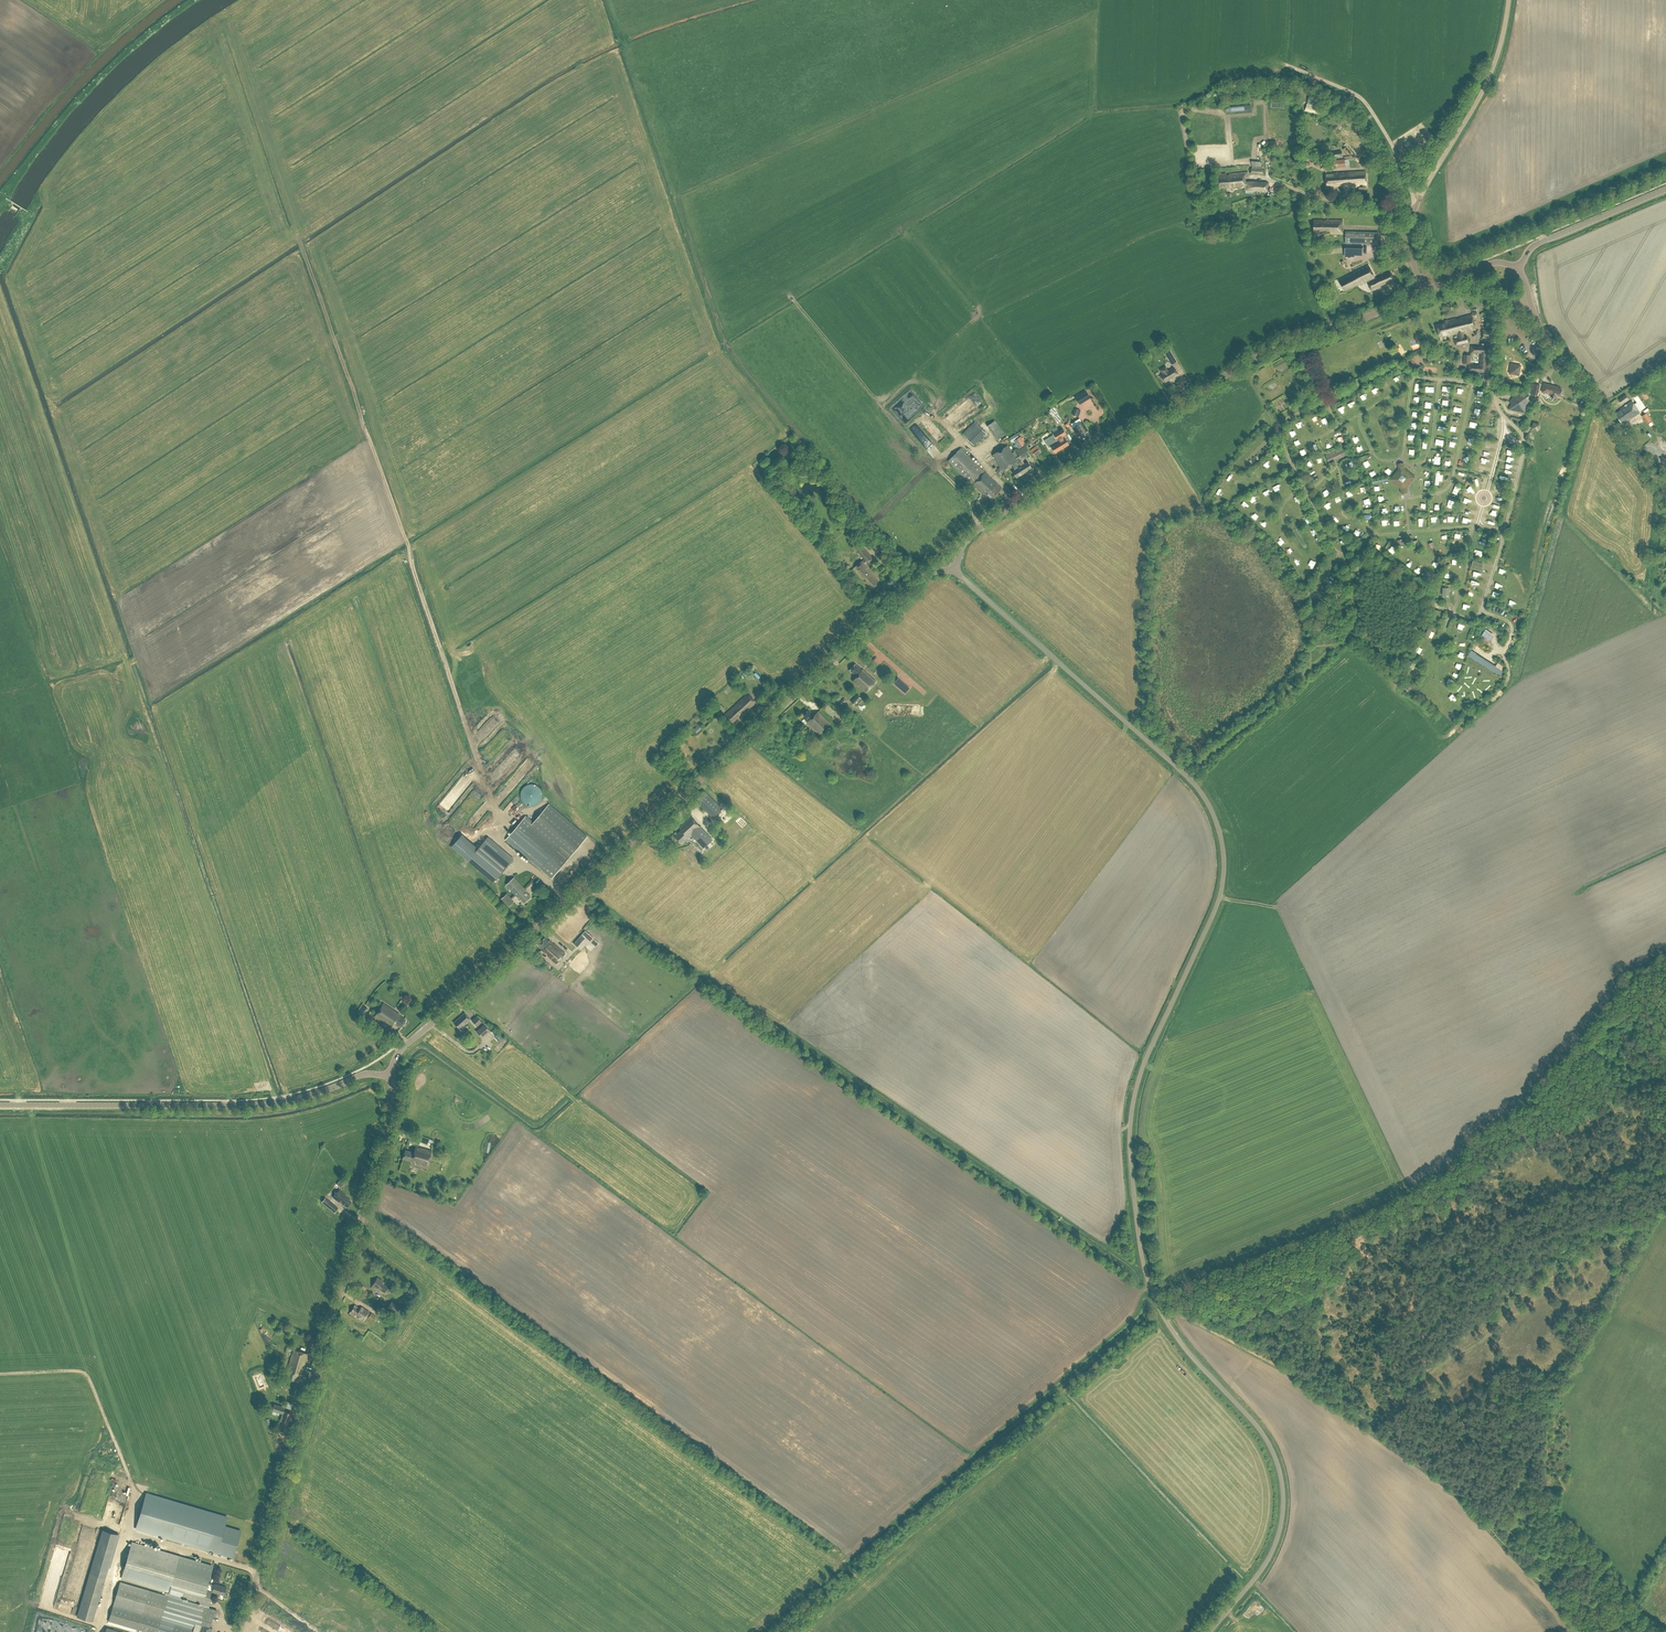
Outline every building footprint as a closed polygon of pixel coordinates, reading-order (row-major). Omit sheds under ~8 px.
[(1305,111),(1321,116),(1323,108),(1321,108),(1308,103),(1305,111)] [(1333,127),(1326,133),(1336,143),(1342,137),(1333,127)] [(1331,161),(1332,167),(1332,168),(1346,166),(1345,166),(1345,165),(1345,160),(1345,159),(1331,161)] [(1366,171),(1336,173),(1337,187),(1349,186),(1349,184),(1353,184),(1353,186),(1366,184),(1366,171)] [(1248,177),(1248,172),(1229,174),(1230,176),(1226,176),(1226,174),(1218,175),(1219,189),(1227,188),(1227,189),(1246,187),(1245,191),(1267,192),(1268,183),(1246,182),(1243,181),(1243,178),(1248,177)] [(1333,174),(1326,175),(1327,187),(1336,186),(1336,187),(1337,187),(1336,173),(1333,173),(1333,174)] [(1314,233),(1321,233),(1326,233),(1326,234),(1343,234),(1343,220),(1314,220),(1314,233)] [(1345,244),(1378,245),(1378,233),(1345,232),(1345,244)] [(1345,246),(1345,256),(1354,257),(1354,255),(1362,256),(1363,246),(1345,246)] [(1370,282),(1370,280),(1374,278),(1368,265),(1354,273),(1354,274),(1340,281),(1345,291),(1360,284),(1361,285),(1368,281),(1372,292),(1380,289),(1379,287),(1395,280),(1392,273),(1370,282)] [(1464,337),(1463,332),(1475,329),(1472,314),(1444,321),(1444,323),(1436,325),(1439,336),(1447,334),(1448,336),(1458,333),(1459,338),(1455,339),(1456,345),(1468,342),(1466,336),(1464,337)] [(1518,329),(1524,336),(1528,332),(1522,326),(1518,329)] [(1483,329),(1483,338),(1491,338),(1491,330),(1483,329)] [(1472,365),(1468,364),(1467,371),(1487,373),(1489,352),(1491,352),(1491,345),(1486,345),(1486,344),(1480,343),(1480,346),(1471,345),(1470,353),(1480,354),(1479,364),(1472,363),(1472,365)] [(1165,353),(1172,364),(1176,362),(1169,351),(1165,353)] [(1159,369),(1163,374),(1161,375),(1165,382),(1171,378),(1172,379),(1178,375),(1173,367),(1168,370),(1165,365),(1159,369)] [(1511,378),(1511,365),(1500,365),(1500,377),(1511,378)] [(1258,397),(1270,392),(1266,382),(1254,387),(1258,397)] [(1533,383),(1530,394),(1538,395),(1540,385),(1533,383)] [(1560,396),(1562,389),(1558,389),(1559,387),(1544,384),(1542,392),(1551,394),(1551,397),(1553,397),(1553,398),(1554,398),(1556,398),(1557,395),(1560,396)] [(1079,405),(1090,398),(1086,391),(1075,398),(1079,405)] [(902,392),(880,409),(886,417),(889,415),(894,421),(914,406),(902,392)] [(1509,409),(1522,412),(1526,412),(1529,395),(1512,392),(1512,396),(1513,396),(1513,400),(1511,399),(1510,403),(1512,403),(1511,406),(1510,406),(1509,409)] [(1618,399),(1622,404),(1629,399),(1625,394),(1618,399)] [(1622,423),(1631,417),(1632,418),(1640,413),(1639,411),(1645,407),(1641,400),(1634,404),(1632,400),(1620,408),(1621,409),(1615,413),(1622,423)] [(1057,423),(1062,420),(1061,418),(1062,417),(1056,407),(1055,408),(1057,412),(1052,415),(1057,423)] [(922,433),(925,430),(915,419),(911,422),(922,433)] [(1071,423),(1071,424),(1073,426),(1073,428),(1076,432),(1076,433),(1081,442),(1082,442),(1083,443),(1085,441),(1085,440),(1088,438),(1089,438),(1085,432),(1086,431),(1088,430),(1083,422),(1081,423),(1079,419),(1071,423)] [(930,424),(940,435),(945,430),(935,420),(930,424)] [(1533,421),(1531,428),(1538,430),(1540,423),(1533,421)] [(974,445),(982,437),(986,433),(975,422),(971,426),(963,434),(974,445)] [(909,439),(913,435),(906,428),(901,432),(909,439)] [(1052,435),(1056,441),(1057,444),(1058,443),(1061,449),(1068,445),(1067,443),(1070,442),(1063,429),(1053,435),(1052,435)] [(1049,448),(1051,447),(1055,453),(1061,449),(1058,443),(1057,444),(1056,441),(1052,435),(1044,440),(1049,448)] [(1018,448),(1025,444),(1020,436),(1013,441),(1018,448)] [(993,455),(998,462),(1012,454),(1007,446),(993,455)] [(1016,452),(1020,458),(1029,453),(1024,446),(1016,452)] [(1030,450),(1035,456),(1040,452),(1036,446),(1030,450)] [(1343,450),(1342,447),(1325,455),(1328,460),(1333,457),(1333,458),(1337,457),(1337,456),(1340,454),(1340,455),(1340,454),(1339,452),(1343,450)] [(972,486),(973,485),(983,495),(984,494),(985,496),(986,495),(990,499),(1001,488),(969,456),(967,454),(961,448),(948,461),(972,486)] [(921,455),(924,459),(931,454),(927,450),(921,455)] [(1012,454),(998,462),(1002,470),(1012,465),(1016,462),(1017,462),(1015,458),(1012,454)] [(1016,462),(1018,466),(1021,465),(1025,472),(1032,468),(1028,462),(1024,464),(1020,459),(1019,459),(1018,457),(1015,458),(1017,462),(1016,462)] [(1016,462),(1012,465),(1015,469),(1012,471),(1016,477),(1025,472),(1021,465),(1018,466),(1016,462)] [(926,463),(920,467),(925,473),(930,469),(926,463)] [(1399,469),(1390,480),(1401,488),(1401,491),(1407,491),(1407,487),(1415,477),(1404,468),(1404,465),(1398,465),(1399,469)] [(1227,478),(1235,484),(1239,479),(1231,473),(1227,478)] [(1430,488),(1431,484),(1433,484),(1435,476),(1427,475),(1425,487),(1430,488)] [(1218,481),(1229,487),(1232,482),(1221,476),(1218,481)] [(1219,489),(1227,495),(1230,490),(1222,484),(1219,489)] [(1213,487),(1210,492),(1220,498),(1223,493),(1213,487)] [(979,500),(981,498),(973,489),(969,492),(975,499),(977,498),(979,500)] [(877,554),(884,548),(876,538),(868,544),(877,554)] [(872,589),(881,582),(866,564),(872,558),(859,543),(854,548),(864,559),(854,568),(872,589)] [(1433,619),(1435,620),(1438,621),(1441,614),(1440,614),(1441,611),(1437,609),(1436,609),(1433,619)] [(868,669),(870,671),(871,670),(872,671),(872,672),(874,674),(876,670),(869,664),(867,666),(869,667),(868,669)] [(855,665),(849,671),(856,676),(852,681),(865,692),(875,681),(862,669),(861,670),(855,665)] [(898,678),(893,683),(905,693),(910,688),(898,678)] [(743,714),(747,711),(746,710),(755,702),(747,693),(724,715),(732,724),(736,720),(737,721),(740,717),(739,716),(742,713),(743,714)] [(851,702),(855,706),(861,698),(857,695),(851,702)] [(826,703),(822,707),(833,717),(840,723),(844,719),(835,711),(826,703)] [(712,709),(718,715),(720,712),(715,706),(712,709)] [(808,709),(801,716),(804,719),(801,721),(804,724),(806,723),(818,735),(830,723),(818,711),(814,715),(808,709)] [(479,760),(482,763),(487,758),(484,755),(479,760)] [(527,805),(531,806),(534,805),(537,804),(540,802),(542,799),(543,796),(542,792),(541,789),(539,786),(536,785),(532,784),(529,784),(526,786),(523,788),(521,791),(521,794),(521,797),(522,801),(525,803),(527,805)] [(694,799),(713,817),(722,808),(703,790),(694,799)] [(549,804),(533,823),(525,816),(506,839),(552,878),(587,836),(549,804)] [(474,805),(458,828),(464,832),(480,810),(474,805)] [(705,821),(708,818),(696,807),(693,811),(705,821)] [(674,836),(681,843),(684,840),(687,838),(688,837),(689,838),(692,835),(703,847),(712,840),(689,815),(678,826),(681,829),(681,830),(674,836)] [(737,825),(725,838),(733,844),(744,830),(737,825)] [(451,846),(494,883),(514,858),(488,836),(478,848),(462,834),(451,846)] [(518,897),(524,903),(530,897),(525,891),(526,890),(514,877),(506,885),(518,898),(518,897)] [(507,903),(509,906),(514,902),(511,899),(512,898),(507,893),(501,899),(506,904),(507,903)] [(588,934),(587,933),(584,936),(583,936),(582,938),(580,936),(577,939),(581,942),(585,938),(586,937),(591,942),(594,938),(589,933),(588,934)] [(544,938),(538,945),(543,950),(542,951),(556,963),(565,954),(549,940),(548,941),(544,938)] [(393,1023),(400,1028),(405,1020),(399,1016),(400,1015),(382,1003),(374,1016),(386,1025),(387,1024),(391,1026),(393,1023)] [(363,1017),(368,1009),(363,1005),(357,1013),(363,1017)] [(453,1022),(458,1028),(469,1018),(464,1012),(453,1022)] [(471,1020),(476,1026),(481,1022),(476,1016),(471,1020)] [(484,1024),(476,1031),(481,1037),(489,1030),(484,1024)] [(405,1150),(402,1158),(416,1162),(416,1164),(426,1167),(431,1151),(415,1146),(413,1152),(405,1150)] [(420,1166),(405,1161),(403,1166),(415,1169),(418,1170),(420,1166)] [(336,1183),(340,1186),(344,1181),(340,1178),(336,1183)] [(351,1201),(346,1197),(347,1196),(339,1189),(333,1197),(339,1202),(339,1201),(346,1207),(351,1201)] [(322,1202),(334,1212),(338,1208),(325,1198),(322,1202)] [(385,1292),(388,1286),(381,1282),(382,1280),(377,1277),(372,1285),(378,1288),(385,1292)] [(391,1301),(387,1307),(395,1313),(400,1307),(391,1301)] [(355,1305),(349,1313),(355,1317),(356,1315),(359,1317),(358,1319),(362,1322),(369,1312),(362,1306),(360,1309),(355,1305)] [(341,1314),(354,1324),(356,1320),(343,1311),(341,1314)] [(382,1313),(378,1317),(385,1322),(388,1317),(382,1313)] [(302,1375),(304,1368),(303,1368),(304,1364),(305,1365),(308,1354),(294,1349),(285,1378),(295,1381),(297,1374),(302,1375)] [(280,1420),(288,1423),(290,1413),(283,1411),(284,1407),(274,1404),(272,1410),(282,1413),(280,1420)] [(123,1510),(124,1503),(129,1504),(131,1494),(121,1492),(119,1502),(120,1502),(119,1509),(123,1510)] [(135,1529),(233,1557),(241,1530),(225,1525),(228,1516),(146,1492),(135,1529)] [(77,1616),(79,1617),(93,1621),(119,1534),(104,1530),(103,1529),(77,1616)] [(121,1577),(167,1590),(165,1595),(120,1582),(108,1621),(147,1631),(212,1631),(213,1628),(210,1627),(213,1616),(215,1616),(217,1610),(215,1609),(209,1608),(212,1597),(210,1597),(212,1592),(214,1584),(208,1582),(213,1566),(132,1542),(121,1577)] [(226,1587),(214,1583),(214,1584),(212,1592),(219,1594),(224,1595),(226,1587)]
